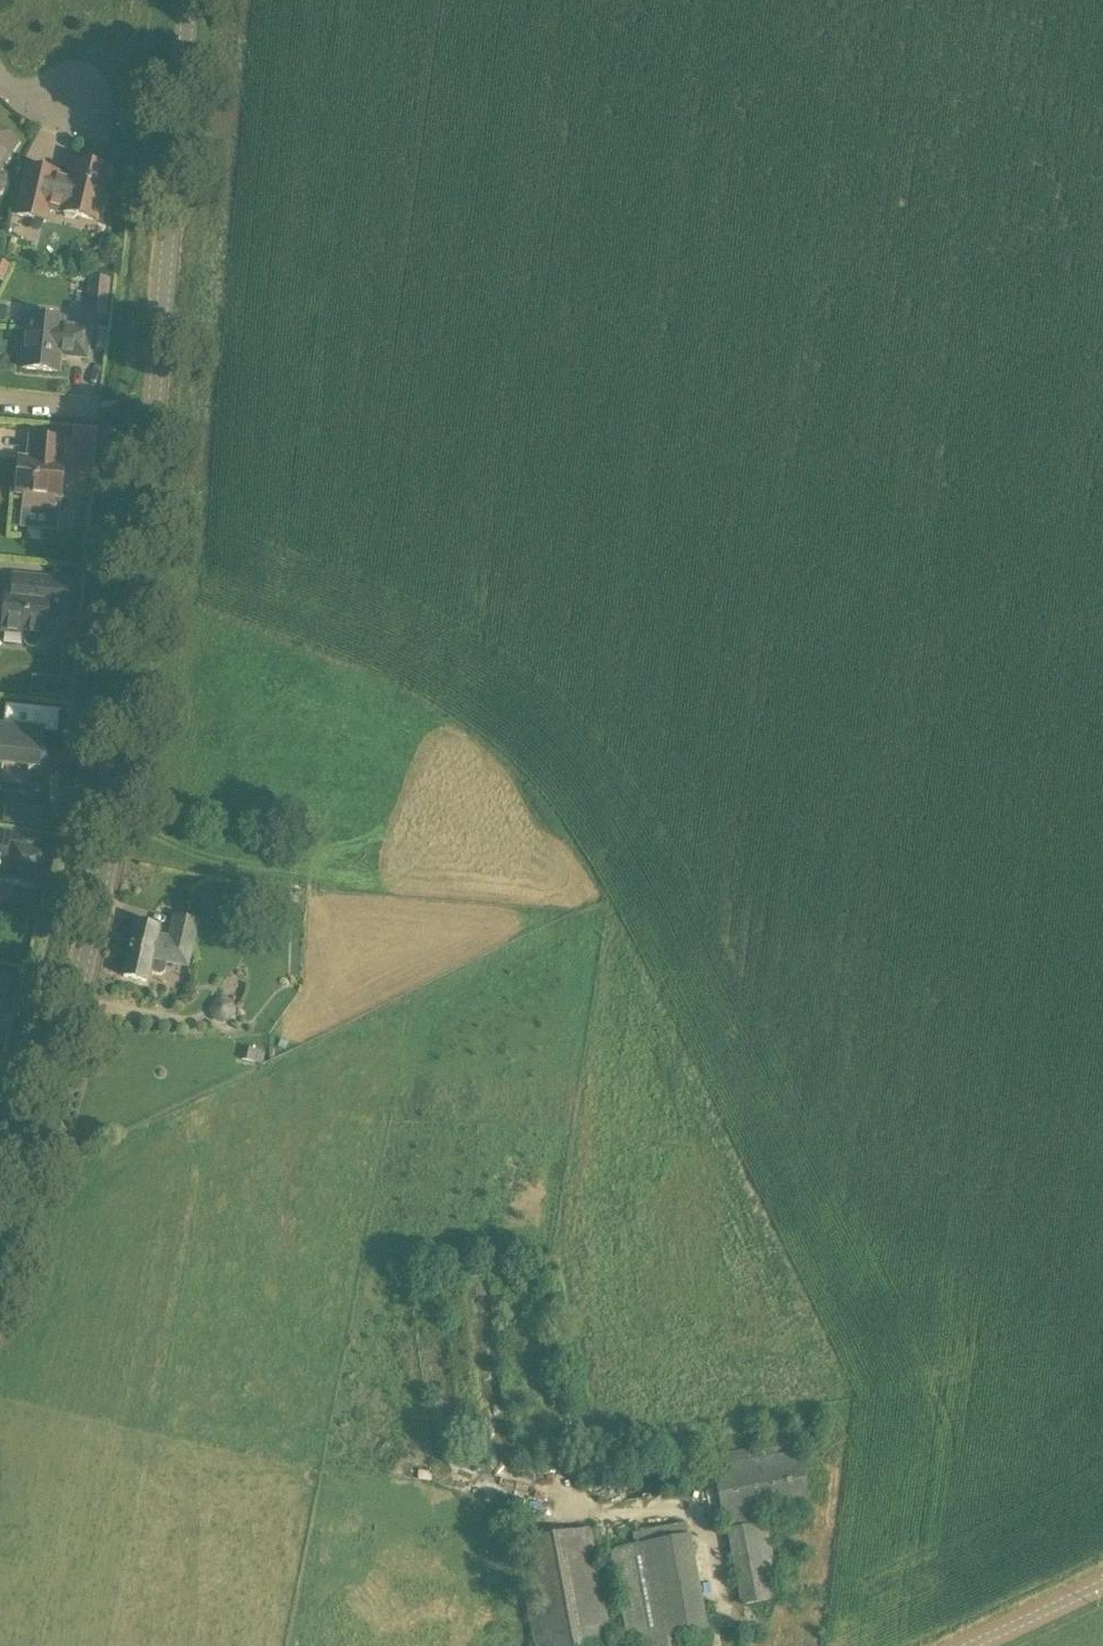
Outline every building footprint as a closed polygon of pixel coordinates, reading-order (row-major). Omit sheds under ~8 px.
[(21,125),(33,138),(45,126),(34,114),(21,125)] [(17,143),(0,131),(0,169),(17,143)] [(99,220),(111,169),(72,160),(68,178),(57,175),(57,172),(29,165),(17,214),(45,220),(48,208),(99,220)] [(13,267),(0,260),(0,282),(4,284),(13,267)] [(107,308),(110,278),(89,276),(86,306),(107,308)] [(87,358),(90,328),(63,325),(64,319),(28,315),(22,368),(58,372),(60,353),(68,354),(67,356),(87,358)] [(93,479),(97,428),(73,427),(72,442),(80,443),(78,478),(93,479)] [(62,462),(64,440),(31,437),(29,459),(20,458),(16,494),(61,498),(64,462),(62,462)] [(69,581),(14,576),(13,593),(6,592),(4,612),(0,615),(0,626),(2,628),(2,631),(24,633),(23,638),(24,642),(27,646),(32,648),(36,647),(40,644),(41,639),(42,635),(45,635),(47,610),(66,612),(69,581)] [(70,681),(51,679),(49,697),(68,699),(70,681)] [(58,712),(31,709),(29,731),(0,728),(0,768),(2,770),(6,764),(26,766),(28,772),(50,763),(41,743),(43,728),(56,729),(58,712)] [(49,830),(52,812),(21,807),(18,825),(32,827),(49,830)] [(39,881),(41,871),(46,853),(13,845),(6,873),(39,881)] [(187,966),(197,922),(175,917),(170,940),(157,937),(159,928),(137,923),(124,976),(147,982),(149,973),(160,975),(164,974),(167,962),(187,966)] [(12,979),(0,975),(0,1005),(3,1006),(12,979)] [(227,999),(226,998),(225,998),(224,998),(223,998),(222,998),(221,998),(220,998),(219,998),(218,998),(217,998),(216,999),(215,999),(215,1000),(214,1000),(213,1000),(213,1001),(212,1001),(212,1002),(211,1002),(211,1003),(211,1004),(210,1004),(210,1005),(209,1006),(209,1007),(209,1008),(209,1009),(209,1010),(209,1011),(209,1012),(209,1013),(209,1014),(209,1015),(210,1015),(210,1016),(210,1017),(211,1017),(211,1018),(211,1019),(212,1019),(212,1020),(213,1020),(213,1021),(214,1021),(215,1022),(216,1022),(217,1023),(218,1023),(219,1023),(220,1024),(221,1024),(222,1024),(223,1024),(224,1023),(225,1023),(226,1023),(227,1023),(227,1022),(228,1022),(229,1022),(229,1021),(230,1021),(231,1020),(232,1019),(233,1018),(233,1017),(234,1016),(234,1015),(234,1014),(235,1013),(235,1012),(235,1011),(235,1010),(235,1009),(235,1008),(234,1007),(234,1006),(234,1005),(233,1005),(233,1004),(232,1003),(232,1002),(231,1001),(230,1000),(229,1000),(228,999),(227,999)] [(262,1065),(265,1052),(242,1048),(240,1060),(262,1065)] [(778,1600),(764,1518),(809,1510),(797,1441),(710,1457),(723,1532),(726,1531),(740,1607),(778,1600)] [(612,1552),(629,1643),(641,1641),(641,1645),(685,1645),(683,1634),(704,1630),(698,1596),(700,1596),(690,1538),(688,1538),(686,1524),(632,1535),(634,1548),(612,1552)] [(589,1528),(514,1543),(534,1645),(612,1645),(589,1528)]
